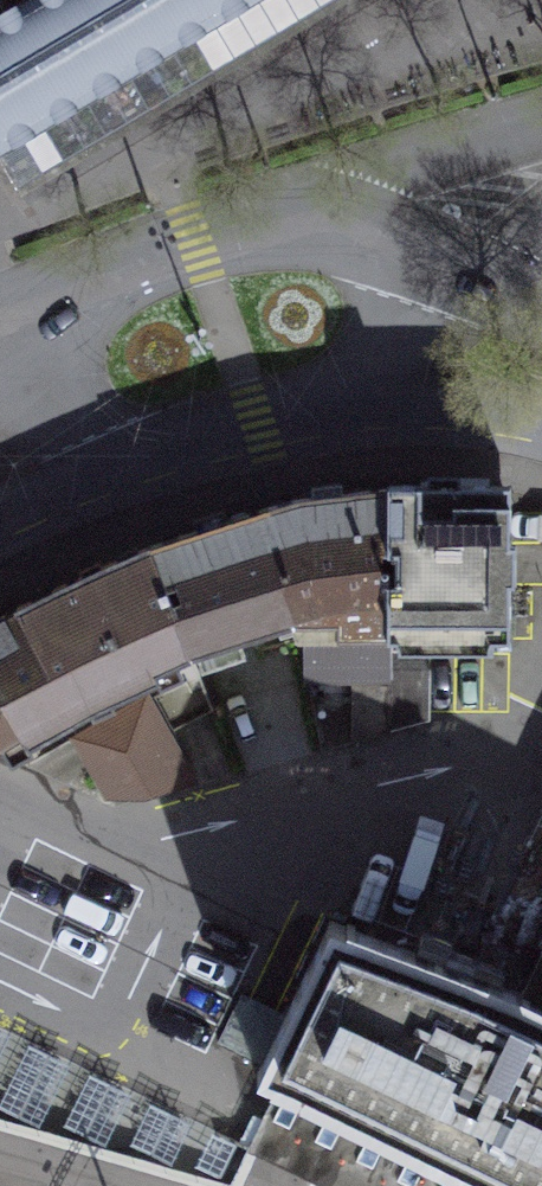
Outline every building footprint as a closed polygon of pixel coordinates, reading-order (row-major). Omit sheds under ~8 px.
[(21,190),(343,0),(0,0),(0,154),(21,190)] [(299,498),(268,506),(294,623),(339,620),(339,637),(298,637),(307,678),(354,674),(354,740),(389,729),(389,650),(389,636),(390,485),(380,487),(299,498)] [(390,485),(389,636),(509,638),(508,503),(501,495),(493,487),(400,486),(390,485)] [(152,545),(190,647),(194,656),(294,623),(268,506),(260,509),(152,545)] [(160,680),(153,662),(190,647),(152,545),(98,567),(41,595),(29,601),(0,615),(0,749),(21,735),(28,746),(75,716),(160,680)] [(428,650),(389,650),(389,729),(428,718),(428,650)] [(185,786),(152,724),(120,740),(151,795),(185,786)] [(522,993),(504,986),(330,919),(264,1057),(257,1072),(269,1077),(492,1185),(541,1185),(541,1003),(522,993)] [(537,961),(522,993),(541,1003),(541,951),(537,961)] [(269,1077),(266,1081),(278,1087),(249,1147),(331,1185),(492,1185),(269,1077)]
